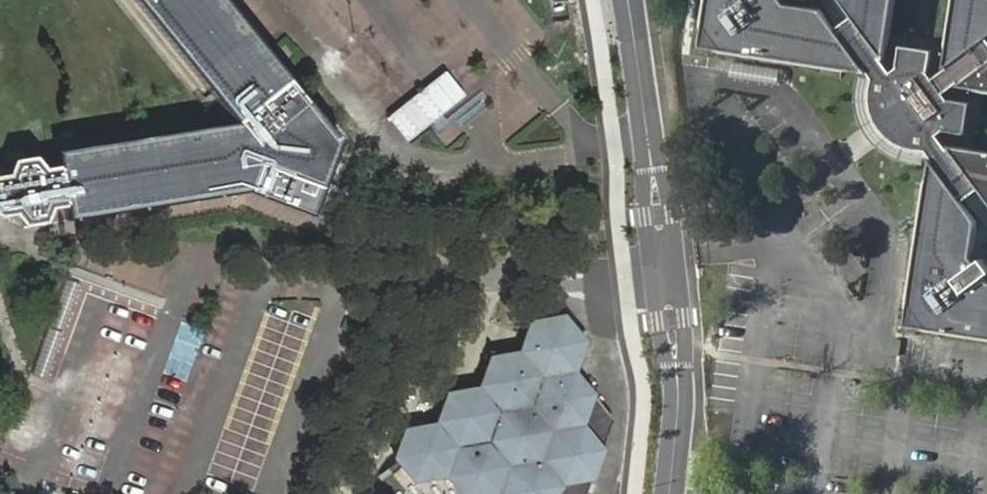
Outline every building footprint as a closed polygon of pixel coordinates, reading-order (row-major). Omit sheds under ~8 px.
[(7,169),(1,181),(0,181),(0,214),(6,213),(17,224),(37,220),(42,208),(57,205),(59,216),(219,189),(304,221),(332,147),(213,0),(122,0),(228,131),(49,162),(51,174),(39,176),(27,165),(7,169)] [(985,281),(986,279),(986,271),(981,263),(976,267),(972,263),(979,223),(964,204),(979,192),(986,202),(986,154),(950,149),(941,137),(949,134),(968,136),(975,101),(952,98),(948,93),(954,89),(986,93),(986,38),(986,36),(986,0),(954,0),(944,70),(936,76),(931,69),(935,49),(902,44),(899,65),(891,70),(885,58),(894,0),(838,0),(853,19),(836,31),(818,9),(783,4),(780,0),(705,0),(701,30),(701,33),(704,42),(709,47),(716,51),(868,74),(874,80),(871,94),(872,105),(874,115),(882,130),(895,142),(904,148),(917,152),(927,153),(931,160),(908,304),(908,310),(910,318),(919,327),(924,329),(986,339),(986,282),(985,281)] [(595,396),(575,375),(585,340),(562,317),(529,321),(519,352),(492,357),(481,389),(450,393),(439,422),(407,428),(397,456),(422,482),(455,478),(470,493),(588,493),(594,474),(575,454),(595,396)] [(613,415),(595,396),(575,454),(594,474),(613,415)]
